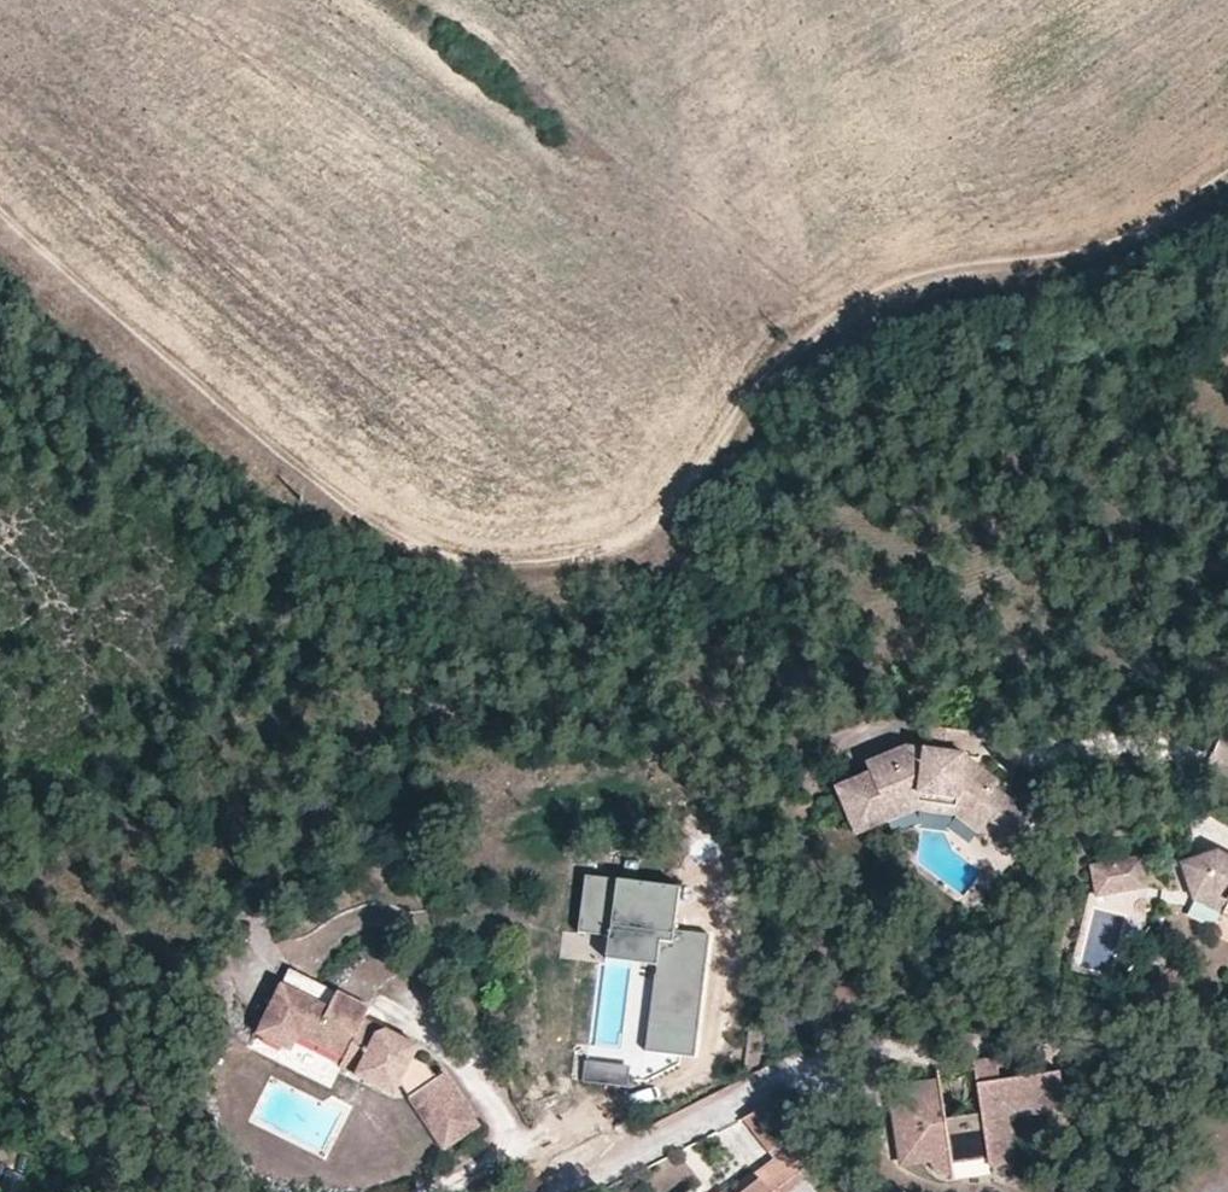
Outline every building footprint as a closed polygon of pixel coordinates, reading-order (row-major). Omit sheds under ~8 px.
[(953,762),(959,763),(962,728),(921,723),(918,746),(954,749),(953,762)] [(983,812),(1018,829),(1032,797),(1005,785),(993,779),(997,772),(981,764),(959,763),(953,762),(954,749),(918,746),(900,744),(863,761),(866,771),(832,787),(847,824),(914,796),(914,790),(950,795),(949,801),(982,815),(983,812)] [(1005,785),(1032,797),(1035,791),(1009,779),(1005,785)] [(954,813),(1012,840),(1018,829),(983,812),(982,815),(949,801),(950,795),(914,790),(914,796),(847,824),(851,834),(915,809),(954,813)] [(1227,918),(1227,869),(1223,866),(1227,857),(1210,849),(1174,863),(1189,900),(1207,893),(1224,901),(1218,913),(1227,918)] [(1091,870),(1095,898),(1147,891),(1143,863),(1091,870)] [(676,888),(582,877),(575,933),(605,936),(656,942),(653,965),(642,1050),(690,1056),(707,936),(670,931),(676,888)] [(1218,913),(1214,921),(1227,929),(1227,918),(1218,913)] [(628,962),(653,965),(656,942),(605,936),(603,960),(604,960),(628,962)] [(365,1009),(283,973),(253,1039),(288,1055),(295,1039),(342,1060),(338,1070),(394,1095),(398,1085),(401,1087),(442,1149),(478,1126),(444,1072),(435,1078),(427,1064),(411,1057),(416,1046),(383,1031),(372,1034),(357,1028),(360,1020),(365,1009)] [(997,1058),(974,1061),(974,1067),(997,1064),(997,1058)] [(624,1064),(583,1059),(581,1076),(622,1081),(624,1064)] [(903,1162),(930,1158),(953,1174),(952,1163),(987,1158),(988,1166),(1011,1163),(1004,1111),(1041,1106),(1043,1115),(1065,1111),(1060,1072),(999,1080),(997,1064),(974,1067),(981,1114),(945,1119),(940,1082),(916,1085),(917,1095),(894,1098),(903,1162)] [(745,1118),(774,1158),(783,1152),(808,1184),(815,1178),(788,1141),(793,1137),(768,1107),(745,1118)] [(808,1184),(783,1152),(774,1158),(756,1173),(761,1178),(743,1191),(813,1191),(808,1184)]
